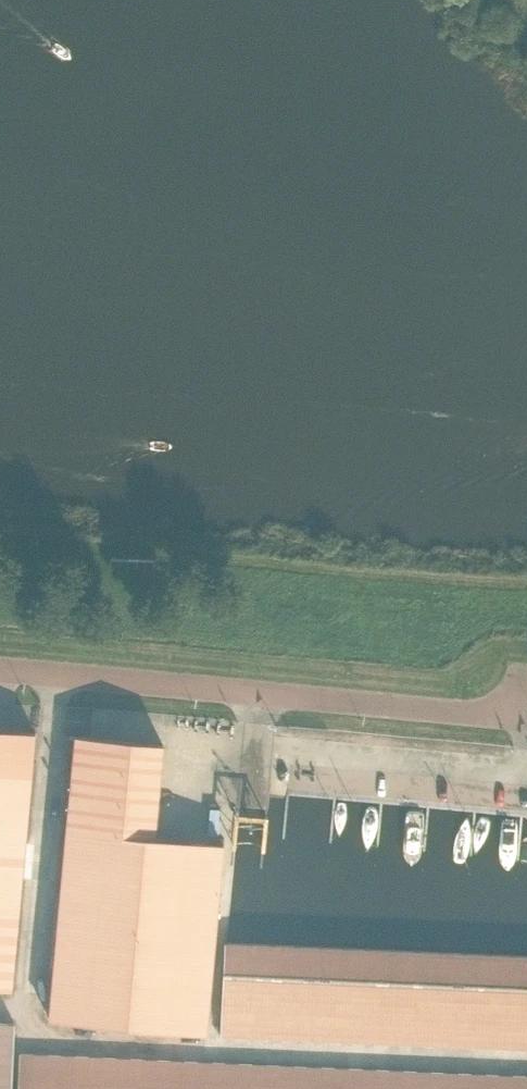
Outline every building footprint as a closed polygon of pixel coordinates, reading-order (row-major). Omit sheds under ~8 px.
[(35,733),(0,729),(0,987),(12,988),(35,733)] [(206,1033),(223,845),(154,838),(163,745),(138,742),(65,735),(65,737),(75,738),(49,1019),(206,1033)] [(220,1036),(526,1049),(526,956),(224,942),(220,1036)] [(213,954),(213,991),(222,992),(223,955),(213,954)] [(12,1082),(15,1023),(0,1022),(0,1088),(12,1088),(12,1082)] [(17,1088),(526,1088),(526,1076),(19,1053),(17,1082),(17,1088)]
